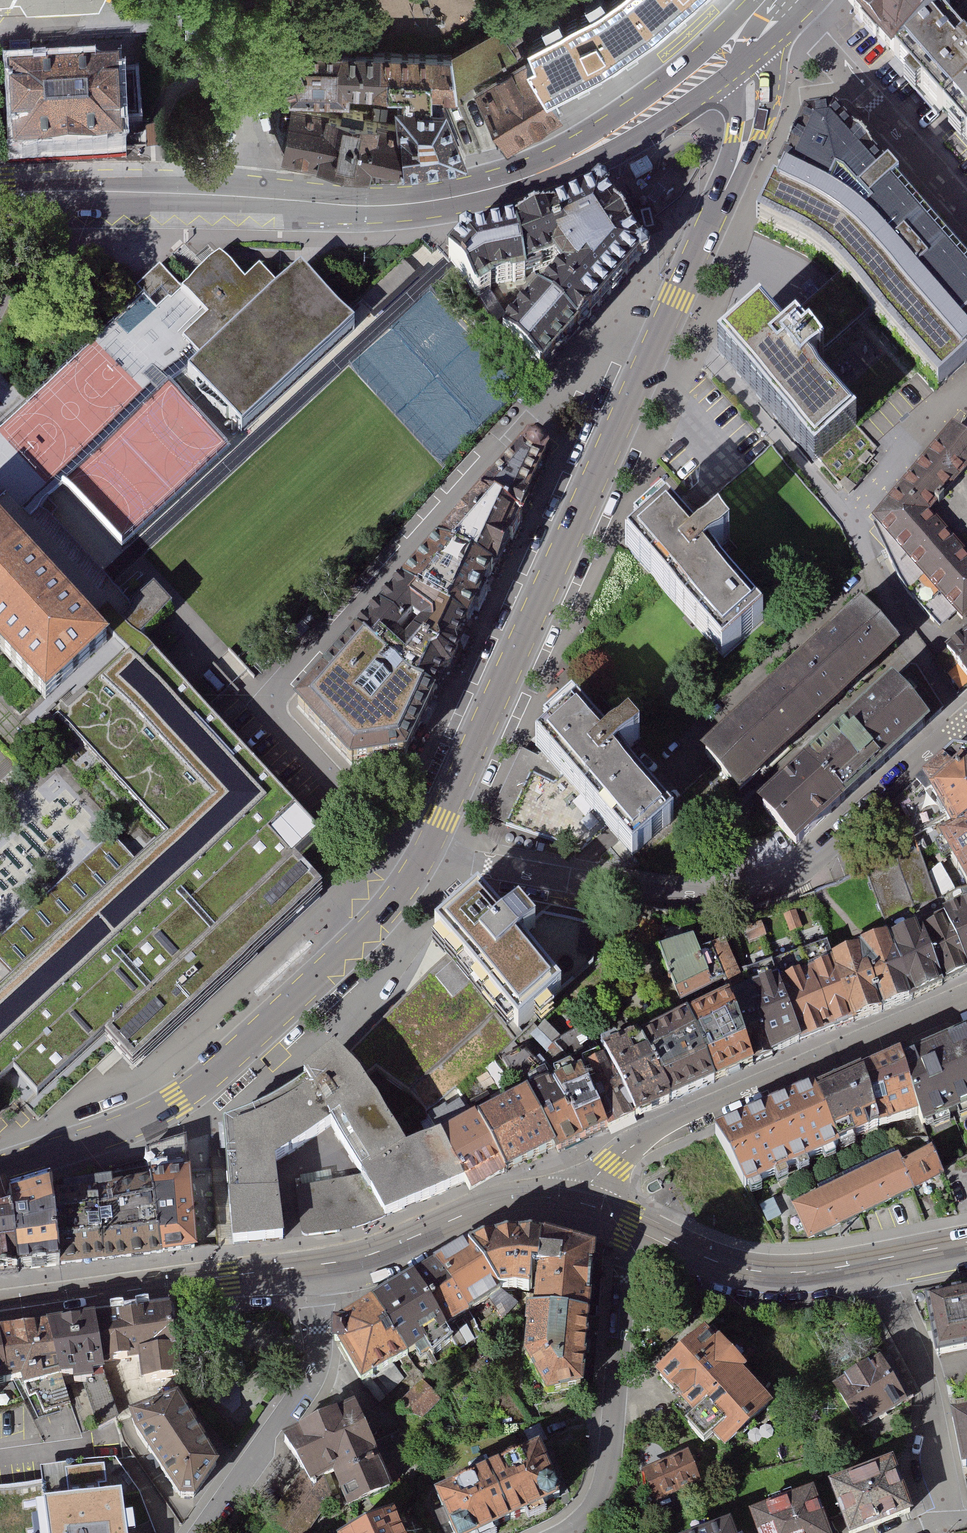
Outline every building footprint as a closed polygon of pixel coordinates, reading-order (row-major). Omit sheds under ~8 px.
[(519,46),(524,55),(545,88),(623,45),(672,10),(683,0),(593,0),(561,25),(519,46)] [(835,29),(886,84),(894,76),(934,42),(943,33),(934,23),(911,0),(863,0),(835,29)] [(963,0),(911,0),(934,23),(963,0)] [(515,41),(498,21),(446,48),(459,90),(516,51),(511,44),(515,41)] [(940,50),(966,80),(966,29),(940,50)] [(927,130),(966,96),(966,80),(940,50),(934,42),(886,84),(927,130)] [(278,70),(290,102),(348,101),(348,89),(374,91),(375,45),(304,43),(278,70)] [(446,48),(375,45),(374,91),(389,91),(445,90),(459,90),(446,48)] [(524,55),(472,88),(509,146),(560,113),(545,88),(524,55)] [(118,69),(13,72),(14,113),(15,154),(121,151),(118,69)] [(348,101),(290,102),(277,156),(367,169),(401,167),(401,162),(389,91),(374,91),(348,89),(348,101)] [(445,90),(389,91),(401,162),(469,151),(445,90)] [(927,130),(966,175),(966,96),(927,130)] [(811,133),(759,243),(797,259),(821,273),(843,292),(871,323),(899,354),(940,402),(966,378),(966,275),(955,261),(836,129),(811,133)] [(646,275),(599,211),(571,222),(486,249),(441,263),(476,316),(517,301),(531,292),(542,304),(495,356),(536,395),(581,346),(617,307),(646,275)] [(354,326),(300,267),(279,287),(264,271),(249,285),(225,259),(189,292),(214,319),(187,343),(202,360),(195,366),(188,372),(241,430),(354,326)] [(871,323),(843,292),(817,315),(791,339),(797,345),(805,338),(832,367),(846,400),(899,354),(871,323)] [(790,351),(762,321),(720,358),(818,468),(861,429),(818,380),(832,367),(805,338),(797,345),(790,351)] [(228,442),(171,380),(64,478),(121,540),(228,442)] [(947,442),(867,535),(957,627),(966,620),(966,572),(964,575),(925,533),(966,485),(966,460),(947,442)] [(525,463),(292,716),(348,780),(407,770),(428,726),(440,704),(469,640),(479,620),(492,592),(506,564),(549,474),(544,464),(536,461),(525,463)] [(700,562),(721,543),(707,527),(688,545),(657,510),(636,528),(617,546),(713,653),(751,619),(700,562)] [(43,711),(111,649),(0,528),(0,664),(43,711)] [(852,619),(695,764),(731,803),(771,767),(783,755),(854,691),(867,680),(891,659),(852,619)] [(940,666),(966,698),(966,644),(940,666)] [(28,1123),(100,1059),(127,1088),(320,916),(286,877),(310,856),(127,651),(111,649),(43,711),(162,846),(0,990),(0,1092),(28,1123)] [(882,783),(925,741),(888,702),(756,827),(793,866),(826,835),(865,798),(882,783)] [(609,764),(630,745),(616,729),(597,746),(565,712),(526,747),(553,780),(592,823),(622,855),(660,821),(609,764)] [(966,812),(966,742),(954,742),(892,801),(907,841),(948,816),(951,820),(966,812)] [(592,823),(553,780),(527,781),(505,839),(576,864),(592,823)] [(951,820),(938,827),(965,875),(966,874),(966,812),(951,820)] [(917,918),(943,984),(966,973),(966,894),(943,906),(918,846),(895,856),(917,918)] [(889,929),(913,1000),(930,992),(943,984),(917,918),(895,856),(866,866),(889,929)] [(512,959),(531,942),(517,927),(500,942),(464,902),(425,938),(448,964),(517,1040),(522,1045),(560,1011),(512,959)] [(796,909),(783,913),(790,932),(803,927),(796,909)] [(762,919),(742,926),(749,943),(768,935),(762,919)] [(857,939),(884,1012),(899,1005),(913,1000),(889,929),(857,939)] [(693,931),(659,941),(680,998),(727,978),(712,940),(699,946),(693,931)] [(512,959),(560,1011),(598,973),(602,948),(587,944),(542,933),(531,942),(512,959)] [(726,934),(712,940),(727,978),(741,971),(726,934)] [(803,946),(834,1029),(845,1024),(856,1021),(831,948),(827,937),(803,946)] [(831,948),(856,1021),(870,1016),(884,1012),(857,939),(831,948)] [(772,957),(800,1042),(834,1029),(803,946),(772,957)] [(749,978),(774,1055),(800,1042),(772,957),(744,967),(749,978)] [(517,1040),(448,964),(350,1052),(366,1072),(373,1067),(405,1090),(424,1111),(517,1040)] [(764,1059),(774,1055),(749,978),(730,988),(754,1065),(764,1059)] [(730,988),(685,1007),(715,1083),(754,1065),(730,988)] [(685,1007),(637,1027),(672,1102),(715,1083),(685,1007)] [(609,1128),(637,1116),(601,1044),(582,1023),(556,1041),(580,1059),(609,1128)] [(637,1027),(601,1044),(637,1116),(672,1102),(637,1027)] [(892,1061),(916,1116),(921,1129),(966,1109),(966,1029),(892,1061)] [(350,1052),(341,1045),(305,1072),(309,1078),(332,1125),(353,1158),(364,1172),(368,1161),(406,1136),(366,1072),(350,1052)] [(559,1153),(587,1139),(553,1072),(524,1046),(502,1057),(529,1084),(556,1146),(559,1153)] [(580,1059),(553,1072),(587,1139),(609,1128),(580,1059)] [(860,1074),(883,1130),(916,1116),(892,1061),(860,1074)] [(810,1095),(833,1151),(883,1130),(860,1074),(810,1095)] [(332,1125),(309,1078),(294,1089),(280,1098),(259,1108),(240,1117),(225,1124),(233,1243),(284,1237),(281,1200),(277,1163),(308,1144),(332,1125)] [(529,1084),(478,1110),(507,1173),(556,1146),(529,1084)] [(747,1118),(714,1132),(739,1191),(833,1151),(810,1095),(808,1092),(784,1102),(747,1118)] [(494,1177),(507,1173),(478,1110),(475,1107),(469,1107),(458,1095),(427,1112),(436,1126),(465,1182),(470,1191),(494,1177)] [(368,1161),(364,1172),(385,1216),(410,1205),(465,1182),(436,1126),(406,1136),(368,1161)] [(32,1270),(107,1261),(124,1259),(168,1254),(194,1250),(185,1143),(151,1154),(69,1180),(40,1188),(0,1200),(0,1274),(32,1270)] [(898,1156),(790,1207),(807,1243),(943,1179),(929,1150),(901,1163),(898,1156)] [(346,1227),(372,1221),(385,1216),(364,1172),(297,1188),(305,1235),(346,1227)] [(485,1244),(467,1251),(494,1291),(527,1290),(527,1264),(536,1266),(539,1240),(514,1240),(508,1240),(485,1244)] [(564,1244),(539,1240),(536,1266),(530,1310),(586,1316),(589,1278),(592,1252),(564,1244)] [(443,1261),(431,1268),(464,1321),(485,1311),(499,1332),(517,1314),(498,1297),(494,1291),(467,1251),(456,1256),(443,1261)] [(431,1268),(411,1280),(448,1346),(456,1362),(480,1347),(464,1321),(431,1268)] [(411,1280),(367,1304),(403,1360),(421,1349),(428,1361),(448,1346),(411,1280)] [(923,1296),(934,1355),(966,1349),(966,1288),(923,1296)] [(392,1367),(403,1360),(367,1304),(350,1315),(334,1324),(329,1324),(327,1346),(335,1346),(335,1352),(358,1387),(360,1386),(392,1367)] [(584,1348),(586,1316),(530,1310),(522,1309),(520,1358),(543,1398),(580,1390),(584,1348)] [(105,1377),(103,1363),(136,1358),(140,1383),(170,1378),(159,1312),(142,1315),(59,1328),(17,1334),(0,1337),(0,1393),(105,1377)] [(700,1329),(650,1376),(723,1452),(772,1406),(700,1329)] [(878,1358),(832,1387),(859,1433),(906,1404),(878,1358)] [(392,1367),(360,1386),(378,1406),(404,1382),(392,1367)] [(422,1386),(396,1411),(416,1432),(442,1406),(422,1386)] [(217,1469),(167,1400),(123,1422),(175,1502),(192,1504),(204,1494),(217,1469)] [(370,1446),(354,1408),(282,1440),(302,1471),(312,1485),(324,1479),(332,1476),(347,1510),(391,1492),(388,1482),(370,1446)] [(946,1414),(957,1470),(966,1468),(966,1410),(946,1414)] [(399,1431),(370,1446),(388,1482),(417,1468),(399,1431)] [(428,1498),(444,1532),(489,1532),(557,1501),(532,1449),(428,1498)] [(688,1453),(641,1473),(655,1505),(702,1486),(688,1453)] [(824,1485),(843,1532),(862,1532),(911,1514),(890,1460),(824,1485)] [(302,1471),(268,1522),(285,1532),(317,1532),(334,1504),(324,1479),(312,1485),(302,1471)] [(115,1498),(44,1509),(41,1486),(0,1493),(0,1532),(120,1532),(115,1498)] [(744,1516),(751,1532),(826,1532),(810,1491),(744,1516)] [(360,1532),(399,1532),(392,1518),(360,1532)] [(705,1532),(731,1532),(728,1524),(705,1532)]
